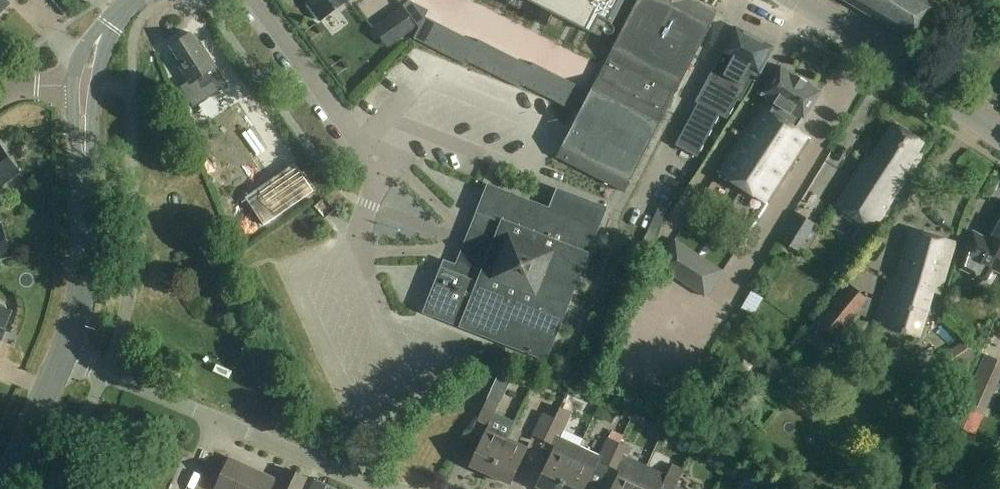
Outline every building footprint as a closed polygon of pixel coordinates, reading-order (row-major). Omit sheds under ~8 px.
[(11,3),(7,0),(0,0),(0,14),(11,3)] [(322,22),(352,0),(305,0),(322,22)] [(586,22),(590,13),(612,24),(624,0),(542,0),(586,22)] [(564,152),(559,162),(626,197),(718,19),(716,17),(718,14),(703,7),(701,10),(682,0),(642,0),(564,152)] [(941,7),(929,0),(844,0),(918,45),(941,7)] [(400,7),(384,20),(383,20),(397,39),(415,26),(400,7)] [(775,48),(736,27),(722,54),(722,55),(696,103),(699,105),(677,145),(699,157),(720,117),(726,120),(737,101),(740,102),(751,81),(755,83),(775,48)] [(171,46),(168,48),(177,61),(177,62),(174,63),(186,81),(179,86),(190,103),(192,106),(202,99),(225,84),(226,84),(201,46),(199,47),(190,33),(181,39),(179,38),(171,43),(171,46)] [(822,93),(790,72),(782,67),(756,106),(759,108),(720,168),(771,202),(811,141),(797,131),(822,93)] [(902,179),(925,143),(895,124),(872,161),(866,157),(834,207),(873,232),(905,181),(902,179)] [(20,174),(0,145),(0,188),(20,174)] [(552,209),(496,186),(476,235),(470,232),(463,249),(469,252),(459,275),(442,268),(424,310),(546,360),(608,209),(560,190),(552,209)] [(799,251),(817,223),(798,211),(779,238),(799,251)] [(981,282),(983,277),(988,280),(993,270),(999,274),(999,219),(993,231),(993,232),(994,233),(989,242),(978,236),(969,256),(970,257),(962,272),(981,282)] [(15,256),(4,223),(0,224),(0,261),(15,256)] [(939,295),(955,242),(911,228),(895,280),(888,278),(874,324),(920,338),(934,293),(939,295)] [(725,271),(674,239),(657,266),(707,298),(725,271)] [(823,354),(869,299),(848,282),(807,331),(811,334),(806,340),(823,354)] [(1,340),(2,340),(6,331),(5,330),(12,312),(8,310),(6,306),(0,303),(0,341),(1,340)] [(975,378),(964,403),(978,408),(988,384),(975,378)] [(728,395),(733,386),(724,380),(718,388),(728,395)] [(495,413),(500,403),(488,397),(478,420),(489,425),(495,413)] [(963,406),(955,426),(964,430),(972,410),(963,406)] [(580,447),(560,437),(572,413),(560,407),(544,441),(555,446),(536,487),(542,488),(560,488),(580,447)] [(489,425),(470,466),(490,475),(507,438),(515,422),(495,413),(489,425)] [(544,441),(555,418),(544,413),(533,436),(544,441)] [(620,442),(623,437),(611,432),(609,437),(620,442)] [(507,438),(490,475),(511,485),(528,448),(507,438)] [(600,456),(598,461),(609,466),(620,443),(608,438),(600,456)] [(705,461),(711,446),(700,441),(693,456),(705,461)] [(621,471),(627,457),(631,448),(620,443),(609,466),(621,471)] [(600,456),(580,447),(560,488),(585,488),(597,464),(598,461),(600,456)] [(647,466),(627,457),(621,471),(619,475),(618,475),(612,488),(636,488),(647,466)] [(230,459),(216,488),(301,488),(306,478),(287,469),(280,482),(230,459)] [(684,470),(672,465),(667,475),(661,488),(662,488),(664,488),(675,488),(684,470)] [(667,475),(647,466),(636,488),(661,488),(662,488),(661,488),(667,475)]
